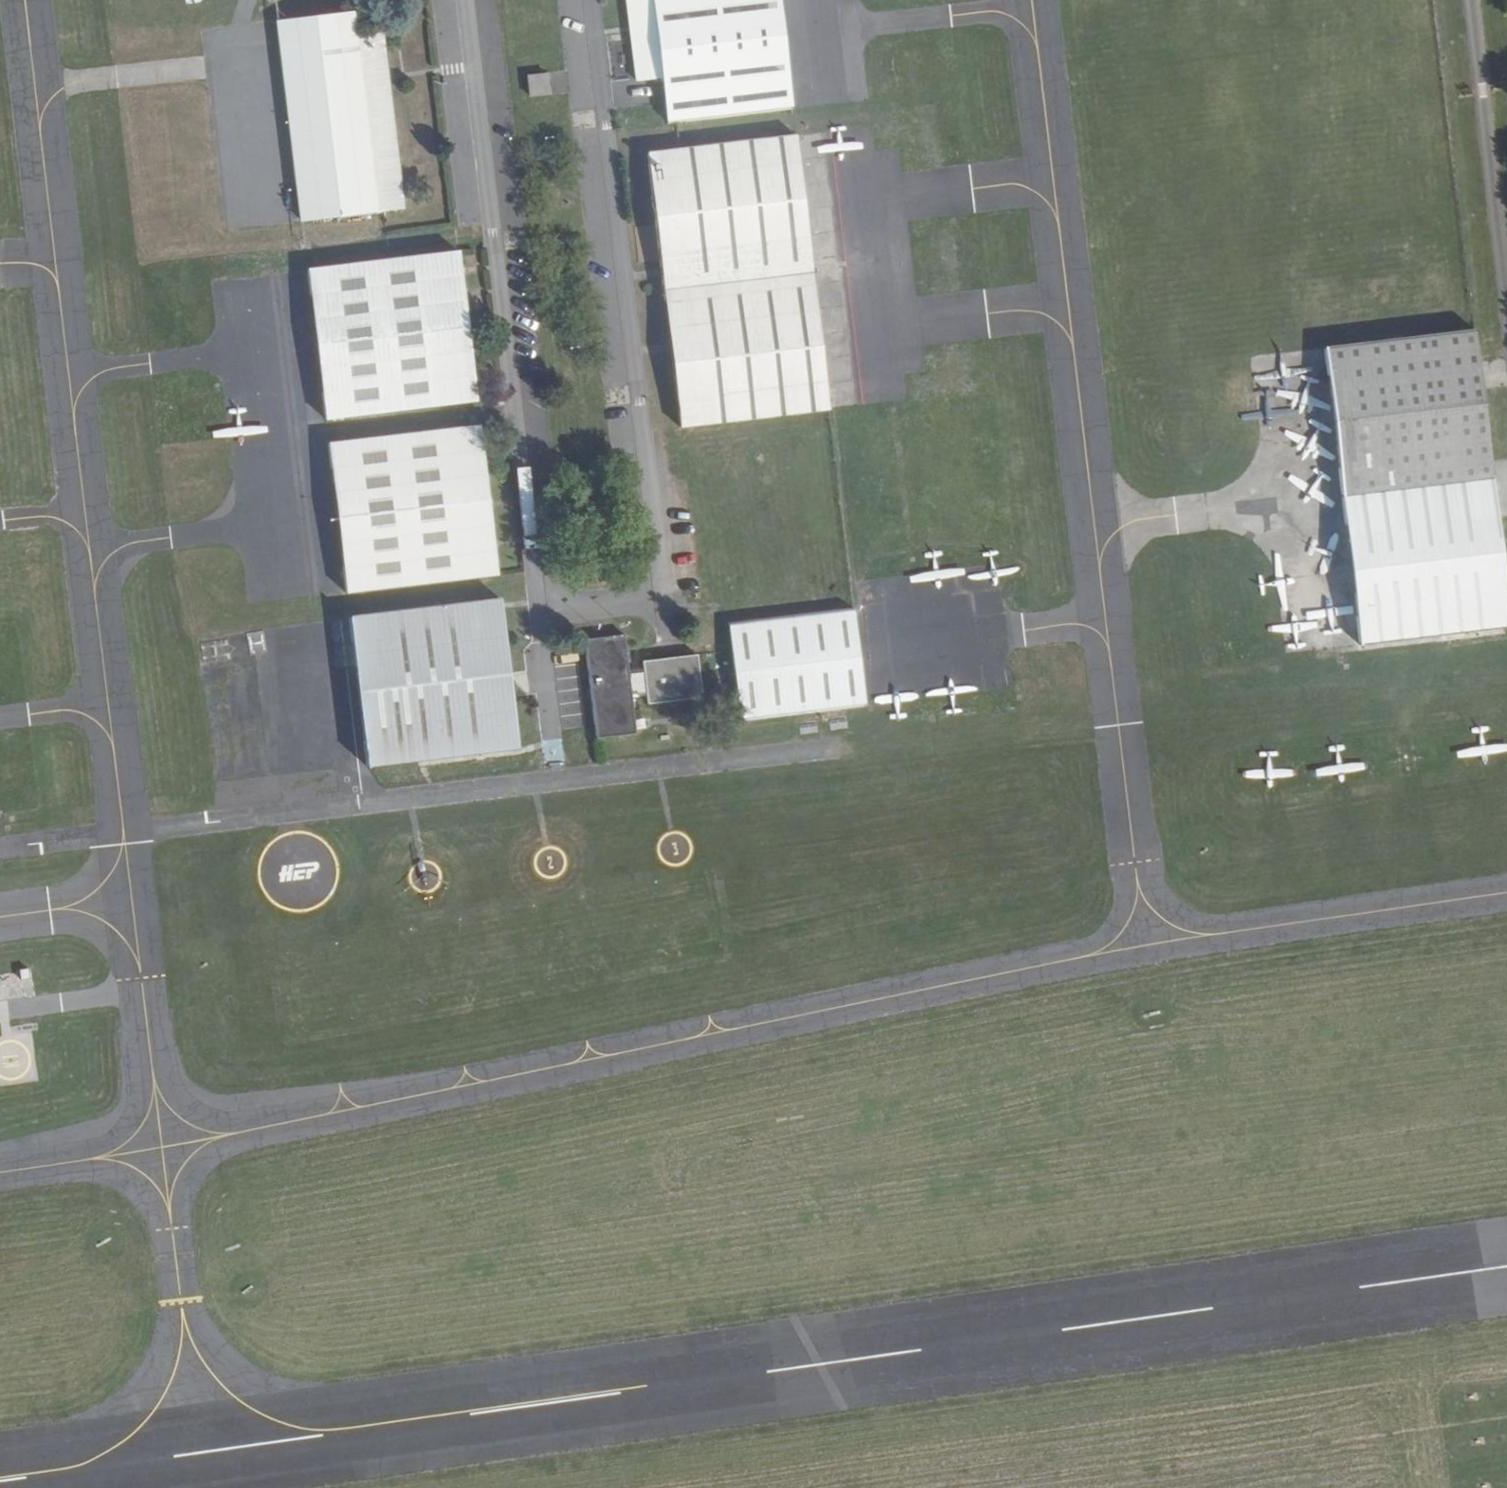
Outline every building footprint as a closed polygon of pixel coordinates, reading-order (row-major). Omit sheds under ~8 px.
[(781,0),(628,0),(632,30),(639,82),(661,79),(667,122),(676,121),(795,108),(781,0)] [(386,30),(361,33),(358,9),(284,17),(306,214),(406,203),(392,79),(386,30)] [(554,72),(534,74),(537,97),(557,94),(554,72)] [(649,155),(666,289),(813,272),(797,136),(679,151),(649,155)] [(1358,641),(1501,624),(1454,229),(1311,246),(1323,352),(1358,641)] [(460,255),(315,271),(332,417),(476,400),(467,321),(460,255)] [(813,272),(666,289),(684,423),(829,406),(813,272)] [(481,432),(336,450),(354,589),(498,571),(495,548),(484,460),(481,432)] [(500,600),(354,618),(371,760),(518,743),(500,600)] [(852,606),(730,619),(740,716),(863,703),(852,606)] [(620,622),(583,626),(594,725),(631,721),(627,685),(642,683),(643,692),(696,686),(691,642),(638,648),(639,660),(633,661),(624,662),(620,622)]
